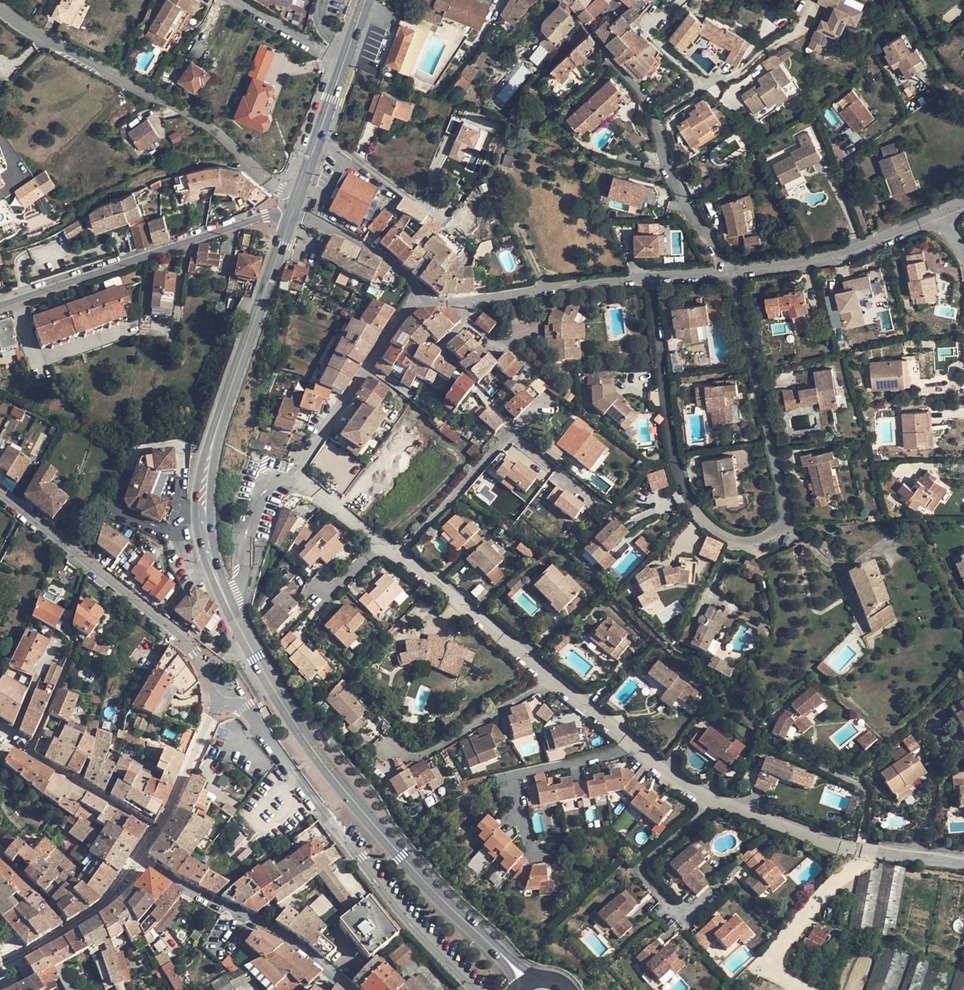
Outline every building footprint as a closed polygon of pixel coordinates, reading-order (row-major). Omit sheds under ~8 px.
[(53,15),(62,19),(63,18),(77,26),(83,15),(77,12),(82,0),(62,0),(60,4),(59,3),(53,15)] [(142,23),(150,27),(176,43),(181,33),(178,31),(190,12),(193,14),(200,3),(195,0),(167,0),(158,14),(149,9),(142,23)] [(446,8),(444,14),(481,27),(490,5),(483,3),(485,0),(426,0),(446,8)] [(531,4),(526,0),(509,0),(501,13),(514,24),(531,4)] [(566,15),(570,11),(573,6),(579,0),(561,0),(559,4),(548,16),(545,19),(542,22),(542,27),(548,34),(558,23),(566,15)] [(573,6),(578,12),(585,5),(591,0),(579,0),(573,6)] [(585,5),(594,14),(610,1),(609,0),(591,0),(585,5)] [(632,6),(640,14),(651,1),(650,0),(634,0),(630,4),(632,6)] [(827,19),(825,18),(819,29),(836,38),(842,27),(846,29),(855,13),(864,18),(871,4),(864,0),(837,0),(827,19)] [(86,7),(80,4),(77,12),(83,15),(86,7)] [(585,5),(578,12),(586,21),(594,14),(585,5)] [(630,23),(640,14),(632,6),(613,21),(611,23),(617,31),(620,34),(631,25),(630,23)] [(425,16),(407,8),(401,24),(400,24),(385,64),(394,67),(393,70),(409,75),(429,29),(432,24),(424,20),(425,16)] [(193,14),(190,12),(178,31),(181,33),(193,14)] [(682,49),(690,39),(694,42),(702,33),(718,42),(721,37),(734,44),(731,50),(726,59),(736,65),(749,41),(739,36),(726,29),(725,30),(705,18),(702,22),(689,12),(669,38),(682,49)] [(558,23),(548,34),(549,35),(555,41),(574,23),(566,15),(558,23)] [(606,41),(617,31),(611,23),(606,19),(595,29),(606,41)] [(631,25),(620,34),(629,43),(635,50),(637,52),(650,41),(641,32),(639,34),(631,25)] [(830,35),(819,29),(816,36),(827,42),(830,35)] [(617,31),(606,41),(618,53),(629,43),(620,34),(617,31)] [(571,49),(569,52),(577,62),(586,55),(593,50),(589,45),(595,41),(589,33),(577,44),(572,48),(571,49)] [(555,41),(549,35),(540,43),(552,55),(559,45),(555,41)] [(902,35),(885,45),(889,52),(887,53),(894,67),(900,63),(908,77),(927,66),(916,48),(911,51),(902,35)] [(734,44),(721,37),(718,42),(731,50),(734,44)] [(191,53),(199,57),(205,46),(197,41),(191,53)] [(635,50),(621,62),(630,71),(639,79),(645,71),(650,74),(655,67),(651,63),(656,56),(659,51),(656,48),(650,41),(637,52),(635,50)] [(635,50),(629,43),(618,53),(615,56),(621,62),(635,50)] [(537,66),(548,52),(539,45),(528,58),(537,66)] [(557,63),(551,70),(561,81),(569,73),(566,71),(577,62),(569,52),(560,61),(557,63)] [(755,86),(741,95),(748,105),(753,101),(755,104),(763,99),(767,104),(768,106),(775,101),(777,104),(788,96),(782,87),(790,81),(779,65),(782,63),(775,53),(762,62),(769,72),(758,79),(760,82),(762,85),(757,88),(755,86)] [(656,56),(651,63),(655,67),(660,60),(656,56)] [(180,80),(195,91),(201,81),(204,82),(209,74),(192,62),(180,80)] [(462,75),(453,87),(462,93),(478,71),(468,63),(461,74),(462,75)] [(497,93),(504,100),(531,73),(524,66),(497,93)] [(273,85),(253,77),(246,96),(244,96),(240,104),(261,113),(268,94),(269,94),(270,94),(272,93),(274,87),(273,85)] [(589,94),(597,86),(593,82),(574,99),(581,106),(567,119),(576,129),(573,132),(577,136),(587,127),(590,125),(593,128),(616,106),(613,104),(616,101),(623,95),(610,79),(591,96),(589,94)] [(873,117),(852,89),(833,105),(839,113),(841,112),(851,124),(852,124),(857,130),(873,117)] [(412,103),(376,90),(371,105),(377,107),(372,122),(388,127),(393,113),(407,118),(412,103)] [(268,94),(266,101),(270,103),(274,95),(270,94),(269,94),(268,94)] [(691,116),(677,125),(690,146),(699,141),(697,137),(710,128),(709,125),(718,120),(717,119),(724,115),(720,109),(713,113),(704,99),(695,106),(697,109),(689,113),(691,116)] [(753,101),(748,105),(754,113),(767,104),(763,99),(755,104),(753,101)] [(873,117),(857,130),(860,133),(876,120),(873,117)] [(148,120),(139,126),(141,127),(138,130),(136,128),(128,133),(140,149),(159,136),(148,120)] [(468,147),(476,149),(479,129),(457,126),(453,160),(466,162),(468,147)] [(629,135),(624,130),(620,134),(625,139),(629,135)] [(775,164),(773,165),(782,184),(802,174),(799,170),(821,158),(808,132),(797,137),(802,146),(790,153),(792,155),(775,164)] [(625,139),(620,134),(616,138),(617,139),(621,143),(625,139)] [(656,152),(654,141),(640,154),(647,161),(656,152)] [(898,152),(895,143),(881,148),(884,158),(879,159),(884,170),(887,169),(890,176),(889,176),(896,196),(918,187),(910,168),(904,150),(898,152)] [(780,155),(772,159),(775,164),(792,155),(790,153),(780,155)] [(686,162),(677,167),(684,181),(694,176),(686,162)] [(221,181),(219,167),(208,168),(187,173),(179,175),(174,176),(176,183),(177,183),(178,190),(181,189),(184,200),(201,195),(199,185),(209,182),(216,182),(221,181)] [(240,192),(258,205),(271,196),(255,183),(241,170),(219,167),(221,181),(216,182),(215,190),(226,190),(240,192)] [(359,228),(378,191),(343,173),(336,187),(336,188),(336,189),(337,190),(340,191),(329,212),(359,228)] [(654,188),(614,177),(610,193),(650,203),(654,188)] [(34,178),(15,191),(25,206),(44,193),(34,178)] [(160,180),(149,185),(152,190),(160,187),(160,180)] [(737,191),(739,197),(747,194),(743,182),(735,185),(737,191)] [(110,200),(111,203),(114,212),(124,208),(128,220),(130,226),(131,225),(142,223),(139,215),(141,215),(135,199),(141,196),(139,190),(120,198),(110,200)] [(640,204),(641,201),(610,193),(609,196),(640,204)] [(739,197),(722,203),(727,217),(730,235),(748,232),(744,210),(754,207),(749,193),(747,194),(739,197)] [(99,207),(90,213),(96,231),(128,220),(124,208),(114,212),(111,203),(99,207)] [(402,203),(392,218),(399,223),(404,216),(409,209),(402,203)] [(409,209),(404,216),(411,220),(423,227),(415,235),(422,241),(428,233),(434,238),(441,229),(413,207),(411,206),(409,209)] [(378,236),(387,226),(386,225),(392,218),(383,211),(367,229),(378,236)] [(163,216),(148,220),(154,242),(170,237),(163,216)] [(406,227),(411,220),(404,216),(399,223),(388,234),(396,240),(401,235),(402,232),(406,227)] [(84,217),(55,234),(56,237),(80,229),(83,228),(85,227),(86,225),(86,223),(84,217)] [(142,223),(131,225),(132,228),(125,230),(131,250),(151,244),(145,221),(142,223)] [(426,256),(412,273),(411,274),(438,297),(453,297),(473,295),(471,271),(460,272),(460,279),(442,279),(454,264),(463,251),(459,247),(449,239),(444,235),(446,232),(441,229),(434,238),(422,253),(426,256)] [(422,241),(415,235),(410,242),(418,249),(422,253),(434,238),(428,233),(422,241)] [(403,266),(418,249),(410,242),(401,235),(396,240),(388,234),(377,248),(386,254),(388,252),(397,260),(403,266)] [(758,235),(743,237),(745,247),(761,244),(758,235)] [(663,256),(662,236),(634,238),(634,241),(635,249),(635,258),(663,256)] [(342,241),(332,237),(321,259),(329,263),(336,267),(342,270),(349,257),(339,251),(344,242),(342,241)] [(204,246),(198,246),(196,260),(195,264),(206,266),(218,268),(220,257),(207,255),(208,249),(210,249),(211,242),(205,244),(204,246)] [(349,257),(357,261),(362,252),(344,242),(339,251),(349,257)] [(910,254),(923,252),(922,243),(909,246),(910,254)] [(422,253),(418,249),(403,266),(402,267),(412,273),(426,256),(422,253)] [(370,285),(375,275),(382,280),(381,282),(386,287),(388,285),(394,290),(402,280),(390,271),(381,263),(362,252),(357,261),(350,275),(351,275),(370,285)] [(386,254),(396,262),(397,260),(388,252),(386,254)] [(923,252),(906,255),(911,279),(909,280),(913,297),(916,297),(918,303),(936,299),(935,293),(931,275),(924,276),(923,270),(927,269),(923,252)] [(261,261),(239,257),(235,276),(257,281),(261,261)] [(357,261),(349,257),(342,270),(350,275),(357,261)] [(195,264),(196,260),(190,259),(189,264),(187,272),(194,274),(195,264)] [(336,267),(329,263),(326,269),(332,272),(336,267)] [(454,264),(442,279),(460,279),(460,272),(459,269),(454,264)] [(307,272),(287,265),(281,280),(290,283),(288,287),(301,292),(307,272)] [(833,267),(818,269),(821,278),(834,276),(833,267)] [(870,275),(875,296),(886,294),(880,268),(869,270),(870,275)] [(350,275),(342,270),(335,284),(344,289),(351,275),(350,275)] [(475,271),(471,271),(473,295),(475,295),(475,290),(485,288),(483,270),(475,271)] [(175,276),(155,274),(151,309),(171,311),(175,276)] [(875,296),(870,275),(848,281),(850,290),(837,293),(846,327),(865,323),(859,300),(875,296)] [(238,281),(229,279),(226,293),(236,295),(238,281)] [(123,288),(32,319),(37,332),(35,333),(41,349),(50,346),(51,348),(69,342),(68,339),(83,334),(84,337),(102,331),(101,328),(108,325),(109,328),(126,322),(121,308),(129,305),(123,288)] [(779,308),(790,307),(793,316),(798,331),(810,328),(805,312),(809,311),(806,299),(804,289),(790,291),(790,292),(785,293),(785,295),(766,297),(768,310),(769,310),(779,308)] [(675,306),(673,291),(662,292),(664,308),(675,306)] [(373,302),(358,324),(379,335),(394,312),(373,302)] [(702,304),(674,307),(678,337),(686,336),(687,341),(700,340),(698,324),(705,324),(702,304)] [(571,305),(568,309),(576,313),(579,309),(571,305)] [(171,317),(171,311),(151,309),(150,315),(171,317)] [(564,316),(554,310),(549,321),(549,326),(549,327),(553,327),(553,334),(556,334),(557,341),(548,341),(548,342),(548,352),(557,351),(558,362),(579,361),(579,350),(574,350),(573,341),(578,340),(578,325),(572,325),(572,323),(577,314),(576,313),(568,309),(567,309),(564,316)] [(439,316),(452,329),(460,322),(447,310),(420,311),(412,318),(421,328),(429,321),(430,323),(439,316)] [(482,314),(475,323),(489,334),(496,325),(482,314)] [(372,348),(379,335),(358,324),(341,315),(309,380),(341,395),(372,348)] [(429,321),(421,328),(412,318),(406,322),(427,340),(430,337),(437,344),(452,329),(439,316),(430,323),(429,321)] [(0,324),(0,352),(0,353),(16,348),(14,340),(15,340),(13,332),(14,331),(10,320),(0,324)] [(420,349),(426,341),(427,340),(406,322),(403,326),(398,333),(389,345),(401,354),(412,361),(419,348),(420,349)] [(545,327),(546,342),(548,342),(548,341),(557,341),(556,334),(553,334),(553,327),(549,327),(549,326),(545,327)] [(455,340),(471,355),(478,349),(462,334),(455,340)] [(455,340),(446,348),(462,364),(471,355),(455,340)] [(389,345),(380,360),(392,368),(401,354),(389,345)] [(429,371),(439,357),(439,356),(438,354),(430,349),(427,354),(420,349),(419,348),(412,361),(429,371)] [(469,375),(487,358),(478,349),(471,355),(462,364),(460,366),(469,375)] [(389,373),(401,381),(412,361),(401,354),(392,368),(389,373)] [(516,398),(528,387),(525,383),(519,389),(511,381),(519,372),(515,368),(518,365),(519,365),(505,354),(495,366),(496,367),(495,367),(509,381),(504,387),(505,388),(516,398)] [(439,357),(429,371),(448,382),(454,372),(446,367),(447,365),(439,357)] [(487,358),(469,375),(477,384),(495,367),(496,367),(495,366),(487,358)] [(903,359),(871,362),(873,389),(905,386),(903,359)] [(380,360),(375,368),(387,376),(389,373),(392,368),(380,360)] [(401,381),(400,383),(409,388),(415,377),(423,381),(429,371),(412,361),(401,381)] [(817,386),(799,389),(801,397),(802,402),(819,399),(820,402),(821,408),(839,405),(832,368),(814,371),(817,386)] [(448,382),(429,371),(423,381),(443,392),(448,382)] [(610,380),(613,380),(613,377),(617,376),(617,372),(583,373),(584,377),(588,377),(588,389),(592,389),(592,405),(604,416),(606,413),(620,426),(626,420),(625,419),(630,413),(620,404),(617,401),(616,402),(611,397),(610,380)] [(460,377),(441,405),(452,414),(453,413),(473,387),(460,377)] [(368,378),(361,388),(381,402),(388,391),(368,378)] [(516,398),(505,388),(498,395),(507,406),(504,409),(515,419),(549,387),(537,378),(528,387),(516,398)] [(716,385),(697,387),(699,403),(708,403),(708,409),(712,409),(720,408),(722,427),(725,426),(725,422),(741,420),(739,402),(735,403),(734,393),(738,392),(737,382),(737,378),(716,380),(716,385)] [(613,380),(610,380),(611,397),(616,402),(617,401),(620,404),(623,401),(614,393),(613,380)] [(278,416),(290,421),(293,412),(297,413),(299,408),(317,414),(322,401),(327,402),(330,392),(315,386),(313,394),(305,392),(304,396),(294,393),(291,400),(284,398),(278,416)] [(354,399),(364,405),(340,438),(360,452),(384,419),(374,413),(381,402),(361,388),(354,399)] [(801,397),(799,389),(783,390),(785,400),(801,397)] [(802,402),(801,397),(785,400),(787,411),(802,405),(802,402)] [(25,413),(14,407),(10,414),(21,420),(25,413)] [(720,408),(712,409),(714,428),(722,427),(720,408)] [(502,425),(487,409),(478,418),(494,432),(502,425)] [(928,411),(903,413),(905,448),(934,446),(933,429),(930,429),(928,411)] [(636,418),(630,413),(625,419),(626,420),(620,426),(625,430),(636,418)] [(290,434),(294,422),(290,421),(278,416),(274,428),(290,434)] [(577,419),(556,446),(589,471),(605,450),(583,432),(587,427),(577,419)] [(360,452),(340,438),(336,443),(357,457),(360,452)] [(0,462),(0,485),(0,486),(11,494),(17,484),(30,463),(8,449),(0,462)] [(812,452),(801,455),(804,466),(809,464),(811,472),(812,472),(817,496),(825,494),(837,492),(833,476),(834,475),(831,467),(830,459),(835,458),(833,450),(812,455),(812,452)] [(166,505),(148,497),(158,474),(173,472),(175,472),(174,465),(172,452),(153,455),(148,456),(149,459),(140,460),(138,467),(124,500),(127,507),(136,511),(139,504),(144,506),(142,513),(141,515),(159,523),(160,521),(166,524),(173,509),(165,506),(166,505)] [(500,483),(511,491),(516,485),(525,492),(538,475),(509,453),(495,471),(504,478),(500,483)] [(704,460),(705,473),(712,471),(714,483),(715,497),(716,496),(739,493),(733,456),(704,460)] [(831,467),(839,466),(838,458),(835,458),(830,459),(831,467)] [(48,487),(55,476),(43,466),(24,498),(52,520),(67,502),(48,487)] [(652,492),(669,486),(663,468),(646,474),(652,492)] [(904,483),(896,494),(916,508),(921,502),(924,504),(932,510),(938,501),(939,499),(935,496),(943,485),(942,484),(934,480),(937,476),(928,470),(923,477),(921,476),(912,488),(904,483)] [(705,473),(707,484),(714,483),(712,471),(705,473)] [(904,483),(894,475),(893,476),(892,475),(885,486),(896,494),(904,483)] [(558,483),(546,497),(573,520),(585,505),(558,483)] [(947,488),(943,485),(935,496),(939,499),(947,488)] [(953,488),(949,485),(947,488),(939,499),(938,501),(941,504),(953,488)] [(739,493),(716,496),(717,504),(727,503),(727,505),(740,503),(739,493)] [(828,504),(825,494),(817,496),(814,497),(817,507),(828,504)] [(139,504),(136,511),(142,513),(144,506),(139,504)] [(304,527),(306,524),(298,518),(290,513),(282,508),(271,543),(278,548),(286,553),(294,542),(301,532),(304,527)] [(292,510),(290,513),(298,518),(306,524),(308,521),(292,510)] [(456,514),(442,528),(445,531),(452,540),(455,538),(463,546),(472,555),(485,542),(476,533),(478,532),(470,524),(467,526),(456,514)] [(584,552),(597,564),(607,554),(627,534),(614,521),(584,552)] [(311,542),(304,549),(306,550),(299,557),(309,567),(319,557),(326,564),(343,547),(335,540),(338,537),(326,526),(311,542)] [(304,527),(301,532),(308,537),(312,532),(304,527)] [(120,536),(102,528),(99,539),(96,546),(106,553),(117,539),(117,538),(120,536)] [(452,540),(445,531),(441,535),(449,544),(452,540)] [(301,532),(294,542),(301,548),(308,537),(301,532)] [(129,544),(120,536),(117,538),(117,539),(106,553),(116,561),(127,546),(129,544)] [(449,544),(457,552),(463,546),(455,538),(452,540),(449,544)] [(653,549),(641,538),(635,544),(647,555),(653,549)] [(716,558),(721,547),(709,541),(704,551),(716,558)] [(472,555),(468,558),(477,568),(487,577),(503,561),(485,542),(472,555)] [(147,553),(145,556),(154,562),(156,560),(147,553)] [(607,554),(597,564),(603,571),(613,560),(607,554)] [(142,589),(150,595),(161,581),(162,577),(150,568),(154,562),(145,556),(145,555),(131,574),(136,578),(145,585),(142,589)] [(477,568),(468,558),(466,560),(475,570),(477,568)] [(762,566),(747,559),(742,570),(762,580),(765,571),(762,566)] [(649,569),(637,575),(641,583),(637,585),(644,596),(653,590),(666,587),(665,583),(677,581),(676,584),(694,586),(696,565),(680,563),(680,571),(678,571),(671,572),(669,566),(649,571),(649,569)] [(872,565),(838,580),(862,639),(893,621),(872,565)] [(76,572),(66,566),(56,580),(66,587),(76,572)] [(542,579),(534,586),(552,604),(555,601),(563,609),(577,596),(562,580),(564,578),(552,566),(540,577),(542,579)] [(529,581),(533,584),(540,577),(536,574),(529,581)] [(567,574),(564,578),(578,593),(582,589),(567,574)] [(366,594),(358,601),(373,616),(380,609),(382,611),(402,591),(385,575),(378,582),(380,584),(377,588),(368,596),(366,594)] [(519,576),(507,586),(511,591),(514,594),(526,584),(519,576)] [(162,577),(161,581),(172,589),(174,586),(162,577)] [(533,584),(532,585),(534,586),(542,579),(540,577),(533,584)] [(136,578),(135,580),(144,587),(145,585),(136,578)] [(578,593),(564,578),(562,580),(577,596),(579,594),(578,593)] [(161,581),(150,595),(160,604),(164,599),(171,590),(172,589),(161,581)] [(95,583),(88,592),(101,602),(107,592),(95,583)] [(426,590),(420,586),(418,589),(424,594),(426,590)] [(171,590),(164,599),(167,601),(174,593),(171,590)] [(657,595),(653,590),(644,596),(647,601),(657,595)] [(283,591),(271,603),(274,606),(264,615),(277,629),(290,618),(287,616),(297,606),(283,591)] [(194,592),(189,600),(203,611),(208,603),(194,592)] [(189,600),(187,598),(186,599),(181,606),(175,613),(178,616),(187,623),(192,626),(203,611),(189,600)] [(39,600),(38,602),(54,611),(55,609),(39,600)] [(92,633),(97,627),(95,625),(102,616),(100,615),(87,605),(85,604),(79,600),(77,610),(74,619),(72,626),(86,637),(80,646),(91,652),(97,641),(99,638),(92,633)] [(555,601),(550,606),(558,614),(563,609),(555,601)] [(38,602),(31,619),(53,631),(57,633),(59,630),(55,628),(62,614),(54,610),(54,611),(38,602)] [(89,602),(87,605),(100,615),(102,612),(89,602)] [(203,611),(192,626),(186,633),(196,640),(203,630),(210,635),(220,621),(213,616),(218,610),(208,603),(203,611)] [(346,605),(334,618),(337,621),(327,631),(346,649),(356,639),(351,634),(364,622),(346,605)] [(699,627),(688,621),(679,639),(678,642),(704,655),(715,634),(716,635),(720,627),(727,614),(718,610),(719,608),(713,605),(712,607),(710,606),(704,619),(702,618),(701,619),(699,620),(698,621),(698,623),(698,625),(699,627)] [(62,614),(55,628),(59,630),(66,616),(62,614)] [(734,617),(727,614),(720,627),(728,631),(734,617)] [(277,629),(264,615),(262,617),(272,634),(277,629)] [(609,615),(604,621),(612,627),(614,625),(616,621),(609,615)] [(337,621),(334,618),(324,628),(327,631),(337,621)] [(604,621),(590,638),(611,656),(616,649),(622,654),(628,646),(622,641),(625,638),(627,635),(614,625),(612,627),(604,621)] [(771,635),(770,627),(769,627),(760,623),(757,630),(762,633),(758,640),(766,644),(768,641),(771,635)] [(12,728),(27,693),(33,678),(29,676),(37,658),(40,659),(48,644),(25,633),(8,667),(9,668),(3,678),(0,682),(0,720),(12,728)] [(566,634),(552,647),(556,651),(558,653),(571,640),(566,634)] [(438,637),(428,635),(427,642),(422,642),(416,641),(405,643),(406,654),(399,655),(401,665),(402,666),(406,665),(410,664),(418,664),(424,664),(426,654),(442,659),(440,665),(459,673),(463,664),(464,661),(468,663),(469,663),(473,654),(468,652),(457,647),(457,646),(457,645),(456,645),(456,644),(455,644),(454,643),(453,643),(452,643),(451,643),(450,643),(449,643),(448,644),(448,645),(447,645),(447,646),(446,647),(446,648),(446,649),(446,650),(446,651),(445,655),(434,651),(437,638),(438,637)] [(678,642),(679,639),(675,635),(667,643),(674,650),(678,642)] [(437,638),(434,651),(445,655),(446,651),(446,650),(446,649),(446,648),(446,647),(447,646),(447,645),(448,645),(448,644),(449,643),(437,638)] [(297,639),(286,650),(292,657),(289,659),(310,681),(318,673),(325,666),(326,665),(318,656),(316,658),(313,655),(303,645),(297,639)] [(97,641),(91,652),(105,658),(110,647),(97,641)] [(170,646),(132,708),(152,716),(169,688),(176,692),(180,696),(184,696),(198,683),(196,679),(194,677),(181,658),(176,653),(170,646)] [(622,654),(616,649),(611,656),(616,660),(622,654)] [(440,665),(442,659),(426,654),(424,664),(438,670),(440,665)] [(726,664),(713,657),(707,669),(720,675),(726,665),(726,664)] [(658,661),(648,674),(667,689),(660,699),(672,707),(679,698),(689,706),(698,692),(678,678),(658,661)] [(837,675),(821,662),(816,669),(832,682),(837,675)] [(34,693),(19,732),(31,739),(50,699),(55,688),(62,670),(52,665),(44,684),(38,683),(34,693)] [(440,665),(438,670),(457,677),(459,673),(440,665)] [(734,669),(726,665),(720,675),(729,679),(734,669)] [(325,666),(318,673),(323,678),(331,671),(325,666)] [(354,735),(367,723),(361,717),(365,714),(344,691),(347,688),(348,687),(342,681),(336,688),(335,687),(326,699),(350,726),(348,728),(354,735)] [(169,688),(152,716),(159,719),(176,692),(169,688)] [(347,688),(344,691),(365,714),(367,710),(355,696),(352,694),(347,688)] [(783,712),(785,714),(780,718),(772,734),(784,739),(790,726),(793,723),(799,730),(808,722),(804,718),(803,716),(811,708),(814,710),(822,704),(811,689),(783,712)] [(76,697),(59,692),(48,715),(66,723),(76,697)] [(963,736),(963,702),(951,708),(963,736)] [(547,721),(554,711),(542,704),(535,714),(547,721)] [(528,705),(510,710),(512,717),(507,719),(511,730),(513,735),(531,730),(528,721),(526,714),(530,712),(528,705)] [(811,708),(803,716),(804,718),(814,710),(811,708)] [(375,713),(370,709),(367,710),(365,714),(361,717),(367,723),(375,713)] [(137,719),(133,728),(144,733),(148,723),(137,719)] [(511,730),(507,719),(501,721),(505,732),(511,730)] [(89,720),(85,729),(96,733),(97,731),(98,723),(89,720)] [(559,721),(550,723),(552,730),(561,727),(559,721)] [(67,723),(64,728),(83,737),(94,743),(96,733),(85,729),(67,722),(67,723)] [(812,727),(808,722),(799,730),(802,734),(812,727)] [(493,724),(477,730),(479,736),(481,740),(490,737),(493,745),(505,740),(493,724)] [(552,730),(543,732),(547,748),(557,745),(559,749),(586,743),(582,729),(575,731),(573,724),(561,727),(552,730)] [(732,745),(709,727),(703,735),(698,731),(696,734),(701,738),(694,747),(703,754),(707,749),(720,759),(713,768),(724,775),(738,756),(729,749),(732,745)] [(44,758),(67,770),(75,753),(83,737),(64,728),(57,743),(53,741),(53,742),(48,751),(47,754),(44,758)] [(163,774),(159,785),(171,791),(196,732),(186,728),(175,755),(164,750),(164,751),(159,762),(156,771),(163,774)] [(532,734),(531,730),(513,735),(514,740),(532,734)] [(90,762),(83,779),(104,793),(112,774),(115,768),(114,768),(104,761),(109,749),(112,736),(97,731),(96,733),(94,743),(90,762)] [(876,741),(868,732),(857,743),(864,751),(876,741)] [(139,740),(123,733),(122,740),(121,741),(130,744),(138,747),(139,740)] [(696,734),(689,743),(694,747),(701,738),(696,734)] [(910,735),(902,740),(905,744),(915,742),(910,735)] [(94,743),(83,737),(75,753),(87,759),(90,762),(94,743)] [(476,737),(459,743),(469,769),(479,765),(498,758),(493,745),(490,737),(481,740),(478,741),(476,737)] [(47,739),(42,748),(48,751),(53,742),(47,739)] [(139,740),(138,747),(145,751),(147,743),(139,740)] [(358,741),(349,748),(358,759),(366,752),(358,741)] [(145,751),(144,756),(159,762),(164,751),(147,743),(145,751)] [(905,745),(891,753),(895,760),(909,752),(905,745)] [(47,754),(35,748),(34,751),(34,752),(43,757),(44,758),(47,754)] [(13,752),(3,767),(41,797),(43,795),(48,788),(47,787),(53,776),(13,752)] [(75,753),(67,770),(78,776),(87,759),(75,753)] [(910,754),(881,774),(885,781),(883,782),(895,799),(908,789),(907,787),(926,774),(917,760),(915,761),(910,754)] [(795,769),(765,757),(761,769),(760,770),(757,778),(754,786),(767,793),(771,785),(767,782),(771,774),(779,778),(790,782),(791,779),(802,784),(811,787),(815,778),(795,770),(795,769)] [(115,768),(112,774),(124,780),(127,774),(131,765),(118,759),(114,768),(115,768)] [(116,783),(110,796),(132,811),(141,798),(149,780),(150,777),(152,767),(145,763),(141,772),(131,765),(127,774),(124,780),(121,786),(116,783)] [(399,776),(389,781),(398,797),(407,792),(415,787),(407,772),(404,767),(403,766),(396,770),(399,776)] [(435,768),(428,772),(433,780),(427,784),(432,791),(444,784),(435,768)] [(623,791),(619,771),(619,770),(609,772),(609,774),(610,778),(603,779),(606,794),(623,791)] [(627,770),(619,771),(623,791),(629,796),(638,784),(632,779),(634,776),(627,770)] [(779,778),(771,774),(767,782),(771,785),(775,786),(779,778)] [(926,774),(912,784),(913,786),(928,776),(926,774)] [(535,786),(528,788),(530,802),(538,800),(539,806),(557,803),(554,788),(553,785),(552,778),(547,779),(549,789),(546,790),(546,784),(544,775),(534,777),(535,786)] [(48,788),(43,795),(58,806),(63,799),(66,801),(73,788),(53,776),(47,787),(48,788)] [(586,782),(578,784),(581,798),(588,797),(588,799),(606,795),(606,794),(603,779),(602,776),(592,777),(593,783),(586,785),(586,782)] [(192,777),(177,810),(201,823),(204,818),(211,803),(211,802),(199,797),(202,792),(205,785),(192,777)] [(141,798),(164,807),(168,797),(169,795),(171,791),(159,785),(149,780),(141,798)] [(570,780),(560,782),(561,787),(557,788),(554,788),(557,803),(581,798),(578,784),(571,785),(570,780)] [(952,780),(953,790),(958,790),(959,808),(963,808),(963,780),(952,780)] [(638,784),(629,796),(634,801),(630,805),(644,816),(657,800),(649,793),(646,798),(640,793),(643,788),(638,784)] [(415,787),(407,792),(409,796),(418,792),(417,791),(415,787)] [(63,799),(58,806),(74,817),(80,806),(86,796),(73,788),(66,801),(63,799)] [(898,803),(911,794),(908,789),(895,799),(898,803)] [(213,796),(202,792),(199,797),(211,802),(213,796)] [(86,796),(80,806),(100,818),(106,808),(86,796)] [(859,799),(851,796),(845,814),(852,817),(859,799)] [(154,825),(164,807),(141,798),(132,811),(154,825)] [(657,800),(644,816),(657,827),(671,810),(657,800)] [(80,806),(74,817),(79,821),(129,856),(137,845),(107,825),(117,814),(106,808),(100,818),(80,806)] [(171,822),(161,836),(171,844),(188,859),(195,849),(204,854),(212,843),(204,837),(213,823),(204,818),(201,823),(177,810),(171,822)] [(117,814),(107,825),(137,845),(145,832),(133,824),(129,821),(117,814)] [(78,822),(70,816),(67,821),(74,827),(78,822)] [(488,816),(486,818),(499,830),(500,828),(488,816)] [(486,818),(476,829),(482,834),(478,838),(485,845),(490,840),(497,832),(498,831),(499,830),(486,818)] [(74,827),(68,834),(82,844),(79,849),(80,850),(74,858),(86,868),(92,859),(97,862),(104,867),(117,876),(129,856),(79,821),(78,822),(74,827)] [(476,829),(472,833),(478,838),(482,834),(476,829)] [(498,831),(497,832),(510,844),(511,842),(498,831)] [(490,840),(485,845),(483,847),(490,854),(494,850),(500,855),(509,845),(510,844),(497,832),(490,840)] [(6,852),(17,841),(7,833),(7,834),(0,842),(0,847),(6,852)] [(315,842),(306,849),(297,835),(291,839),(291,846),(296,855),(303,865),(322,853),(315,842)] [(161,836),(147,856),(165,868),(175,876),(188,859),(171,844),(161,836)] [(3,855),(12,863),(14,860),(17,857),(25,848),(17,841),(6,852),(3,855)] [(36,850),(32,854),(38,859),(43,864),(49,858),(56,849),(46,841),(43,841),(37,848),(36,850)] [(696,842),(692,846),(704,860),(709,855),(696,842)] [(522,857),(509,845),(500,855),(499,856),(504,861),(500,865),(507,872),(511,868),(517,874),(523,867),(527,862),(522,857)] [(691,846),(669,866),(671,869),(680,878),(681,880),(684,882),(696,896),(708,884),(695,869),(704,860),(692,846),(691,846)] [(271,887),(267,890),(274,901),(276,906),(317,876),(327,888),(343,909),(339,912),(344,918),(356,909),(325,867),(340,858),(333,847),(322,853),(303,865),(291,873),(278,882),(271,887)] [(500,855),(494,850),(490,854),(483,847),(482,848),(495,860),(499,856),(500,855)] [(753,847),(741,859),(755,874),(745,883),(758,897),(768,888),(780,876),(767,862),(753,847)] [(25,848),(17,857),(20,859),(29,868),(29,869),(38,859),(32,854),(28,851),(25,848)] [(56,849),(49,858),(72,879),(75,881),(83,873),(70,863),(67,860),(56,849)] [(296,855),(284,863),(291,873),(303,865),(296,855)] [(49,858),(43,864),(50,871),(49,871),(57,879),(62,883),(64,886),(72,894),(69,897),(72,902),(78,906),(84,911),(88,909),(99,901),(81,886),(75,881),(72,879),(49,858)] [(772,858),(767,862),(780,876),(785,872),(772,858)] [(38,859),(29,869),(29,868),(23,873),(36,885),(42,878),(49,871),(50,871),(43,864),(38,859)] [(92,859),(86,868),(91,871),(97,862),(92,859)] [(188,859),(175,876),(198,887),(208,873),(202,870),(197,867),(195,866),(196,864),(189,859),(188,859)] [(871,932),(883,864),(861,861),(849,928),(871,932)] [(91,871),(81,886),(99,901),(117,876),(104,867),(97,862),(91,871)] [(259,870),(271,887),(278,882),(291,873),(284,863),(276,868),(273,870),(271,866),(269,864),(259,870)] [(27,890),(17,880),(8,871),(0,864),(0,879),(15,896),(19,899),(27,890)] [(893,937),(905,868),(883,864),(871,932),(893,937)] [(523,867),(517,874),(509,882),(514,887),(519,882),(526,888),(525,890),(539,890),(538,884),(546,883),(545,869),(531,869),(530,873),(523,867)] [(259,896),(267,890),(271,887),(259,870),(258,869),(245,878),(250,885),(259,896)] [(671,869),(666,874),(675,883),(680,878),(671,869)] [(42,878),(36,885),(44,893),(57,879),(49,871),(42,878)] [(132,890),(153,908),(169,889),(170,888),(160,881),(148,873),(145,876),(141,881),(132,890)] [(208,873),(198,887),(210,893),(215,896),(229,884),(226,883),(217,878),(208,873)] [(780,876),(768,888),(772,893),(785,881),(780,876)] [(243,891),(250,885),(245,878),(231,889),(221,898),(229,902),(233,899),(234,897),(243,891)] [(2,919),(13,911),(18,908),(11,900),(15,896),(0,879),(0,917),(2,919)] [(57,879),(44,893),(49,897),(56,889),(57,888),(62,883),(57,879)] [(62,883),(57,888),(59,891),(51,899),(58,907),(56,909),(66,922),(84,911),(78,906),(72,902),(69,897),(72,894),(64,886),(62,883)] [(243,891),(234,897),(233,899),(229,902),(243,909),(245,905),(259,896),(250,885),(243,891)] [(153,908),(136,927),(141,935),(143,939),(153,929),(154,927),(181,896),(169,889),(153,908)] [(27,890),(19,899),(23,904),(38,919),(50,932),(52,931),(61,925),(51,913),(45,907),(43,905),(40,902),(34,896),(27,890)] [(136,927),(153,908),(132,890),(130,893),(121,900),(126,910),(134,923),(136,927)] [(259,896),(245,905),(243,909),(255,914),(266,906),(274,901),(267,890),(259,896)] [(624,892),(620,896),(632,909),(636,905),(624,892)] [(619,896),(597,916),(601,920),(610,930),(612,932),(619,939),(627,932),(630,929),(631,928),(625,922),(630,917),(628,914),(632,910),(632,909),(620,896),(619,896)] [(397,937),(367,899),(356,909),(344,918),(338,923),(368,960),(397,937)] [(130,941),(141,935),(136,927),(134,923),(126,910),(121,900),(109,910),(120,931),(123,929),(124,932),(130,941)] [(45,935),(46,934),(50,932),(38,919),(23,904),(18,908),(13,911),(37,939),(45,935)] [(127,944),(122,936),(121,934),(120,931),(109,910),(98,918),(107,939),(109,943),(110,944),(112,952),(127,944)] [(286,910),(275,923),(288,931),(304,942),(312,948),(325,959),(335,951),(322,939),(319,936),(325,932),(305,911),(298,918),(286,910)] [(13,911),(2,919),(12,931),(26,946),(37,939),(13,911)] [(717,916),(699,932),(710,944),(716,939),(726,951),(738,939),(742,944),(752,935),(735,916),(726,926),(717,916)] [(87,925),(84,927),(77,931),(86,950),(99,943),(100,949),(114,987),(122,984),(118,971),(113,955),(112,952),(110,944),(109,943),(107,939),(98,918),(90,923),(87,925)] [(610,930),(601,920),(596,924),(605,934),(610,930)] [(153,929),(143,939),(148,946),(155,959),(168,949),(153,929)] [(73,957),(86,950),(77,931),(76,932),(63,940),(73,957)] [(245,944),(243,947),(250,954),(252,952),(261,960),(269,957),(282,946),(254,932),(245,944)] [(699,932),(693,938),(704,950),(710,944),(699,932)] [(141,935),(130,941),(132,945),(143,939),(141,935)] [(143,939),(132,945),(134,949),(136,953),(148,946),(143,939)] [(843,945),(833,939),(827,949),(836,956),(843,945)] [(61,964),(73,957),(63,940),(51,947),(61,964)] [(648,947),(654,952),(657,949),(658,950),(662,947),(655,940),(648,947)] [(389,954),(399,968),(413,957),(404,944),(389,954)] [(301,989),(298,986),(303,981),(304,981),(308,986),(320,974),(282,946),(269,957),(261,960),(243,967),(255,980),(265,989),(300,989),(301,989)] [(909,955),(881,946),(866,989),(897,989),(909,955)] [(53,968),(61,964),(51,947),(38,953),(48,971),(53,968)] [(648,947),(636,958),(643,965),(648,970),(655,979),(658,981),(670,970),(680,961),(667,947),(661,953),(658,950),(657,949),(654,952),(648,947)] [(90,954),(91,957),(104,989),(107,989),(114,987),(100,949),(90,954)] [(35,978),(48,971),(38,953),(24,961),(28,968),(28,969),(29,968),(31,971),(30,972),(31,973),(34,977),(34,978),(34,979),(35,978)] [(121,953),(113,955),(118,971),(126,968),(121,953)] [(912,955),(901,989),(920,989),(930,961),(912,955)] [(228,957),(221,964),(230,972),(241,968),(228,957)] [(352,982),(359,989),(360,989),(400,989),(403,987),(382,967),(374,959),(352,982)] [(670,970),(674,975),(684,966),(680,961),(670,970)] [(930,961),(920,989),(944,989),(951,968),(930,961)] [(161,969),(173,989),(178,989),(183,987),(174,973),(175,971),(170,963),(161,969)] [(648,970),(643,965),(640,968),(645,973),(648,970)] [(233,989),(234,989),(255,980),(243,967),(241,968),(230,972),(225,976),(233,989)] [(56,988),(53,982),(59,980),(56,975),(53,968),(48,971),(35,978),(37,983),(41,989),(53,989),(56,988)] [(126,968),(118,971),(122,984),(130,981),(126,968)] [(56,975),(59,980),(64,989),(65,989),(74,986),(65,970),(56,975)] [(655,979),(648,970),(645,973),(642,976),(650,984),(655,979)] [(957,970),(950,989),(963,989),(963,972),(957,970)] [(413,980),(422,989),(432,989),(419,975),(413,980)] [(225,976),(211,983),(215,989),(233,989),(225,976)] [(17,987),(18,989),(41,989),(37,983),(35,978),(34,979),(34,978),(29,981),(27,982),(27,983),(22,986),(21,984),(17,987)] [(400,989),(422,989),(413,980),(412,978),(403,987),(400,989)]
